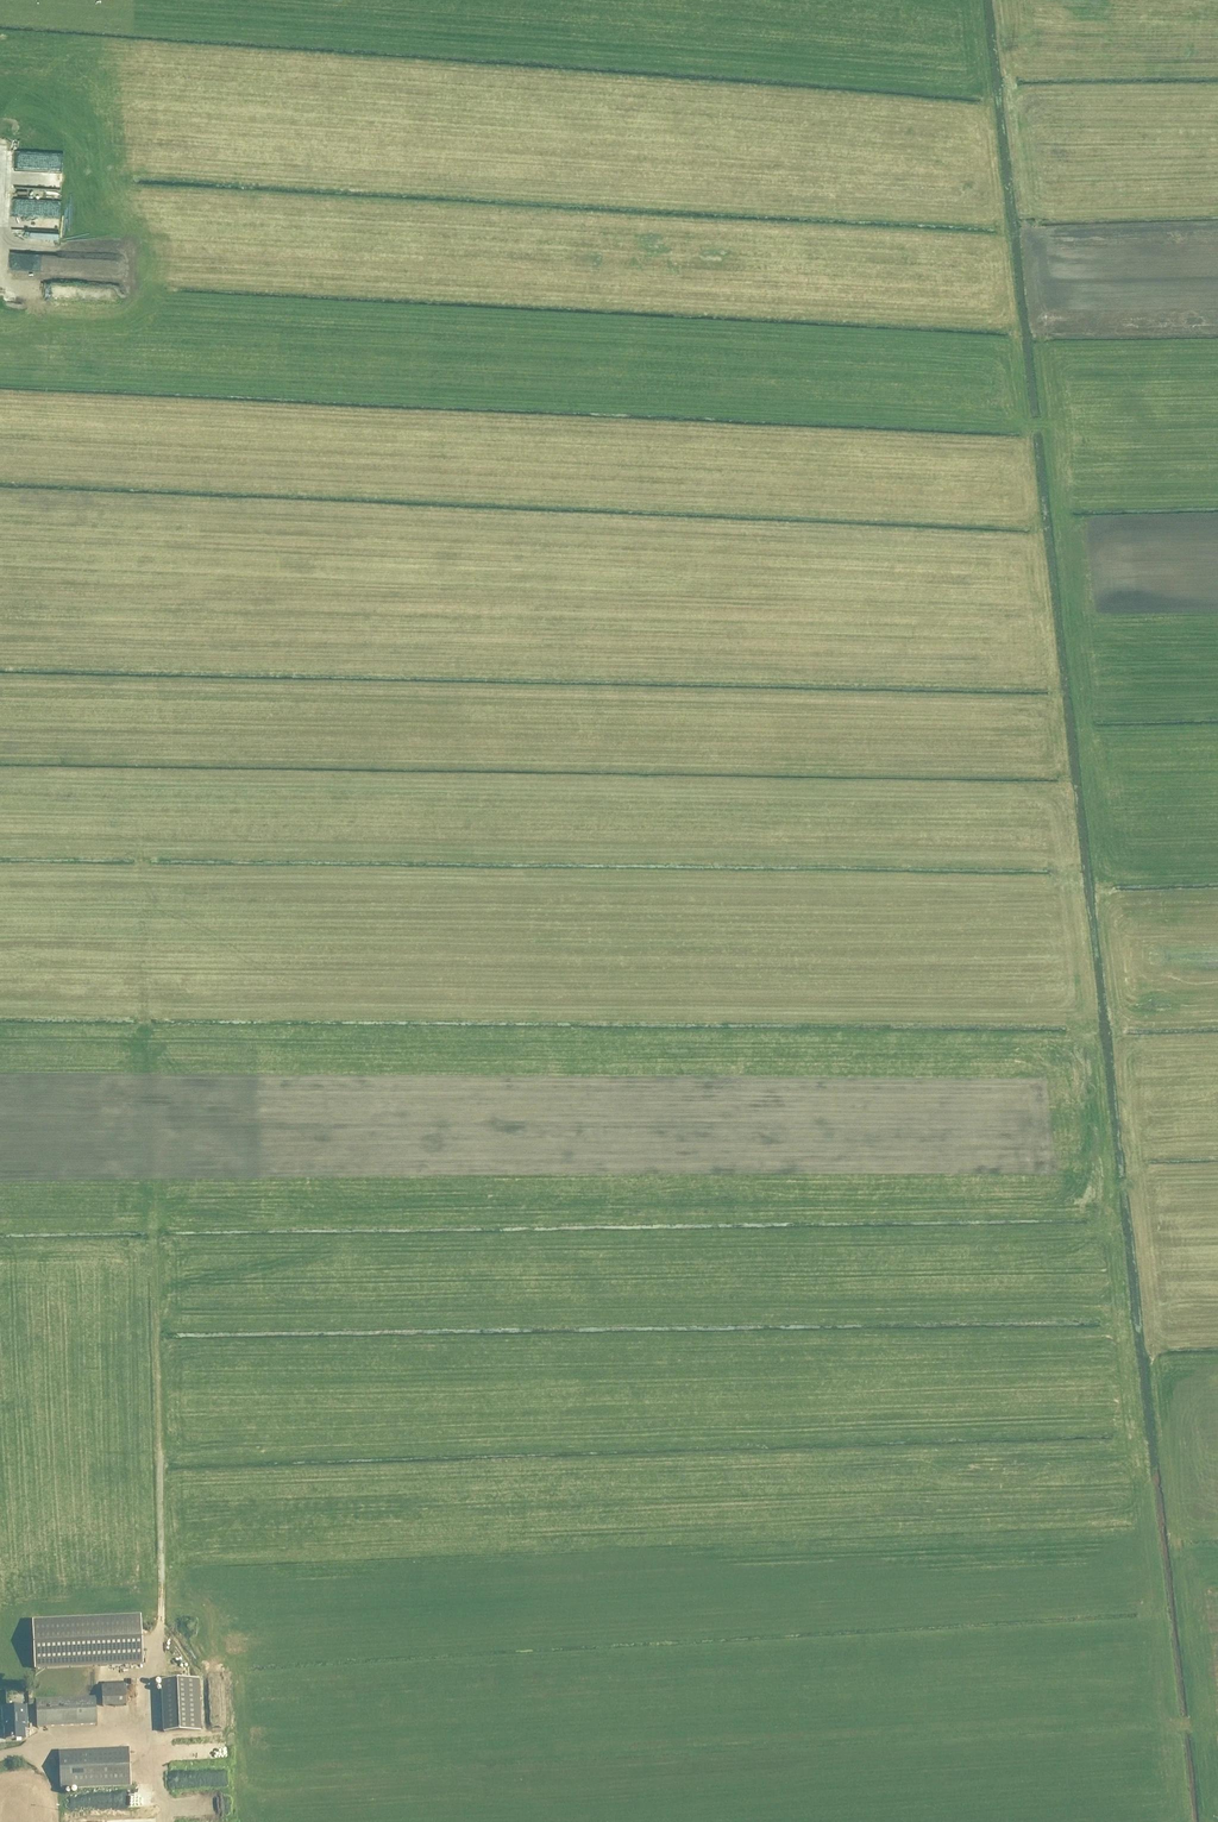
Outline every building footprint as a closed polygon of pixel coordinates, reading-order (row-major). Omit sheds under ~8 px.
[(2,199),(2,213),(12,213),(13,200),(2,199)] [(23,229),(48,230),(48,204),(18,203),(18,217),(24,218),(23,229)] [(140,1618),(33,1623),(35,1670),(142,1665),(140,1618)] [(163,1734),(201,1732),(198,1680),(161,1682),(163,1734)] [(103,1708),(126,1707),(125,1686),(102,1687),(103,1708)] [(36,1728),(96,1725),(95,1699),(35,1701),(36,1728)] [(27,1731),(26,1708),(2,1709),(3,1724),(4,1724),(5,1742),(24,1741),(24,1731),(27,1731)] [(58,1789),(128,1787),(127,1749),(57,1752),(58,1789)] [(113,1808),(113,1800),(67,1802),(67,1810),(113,1808)]
